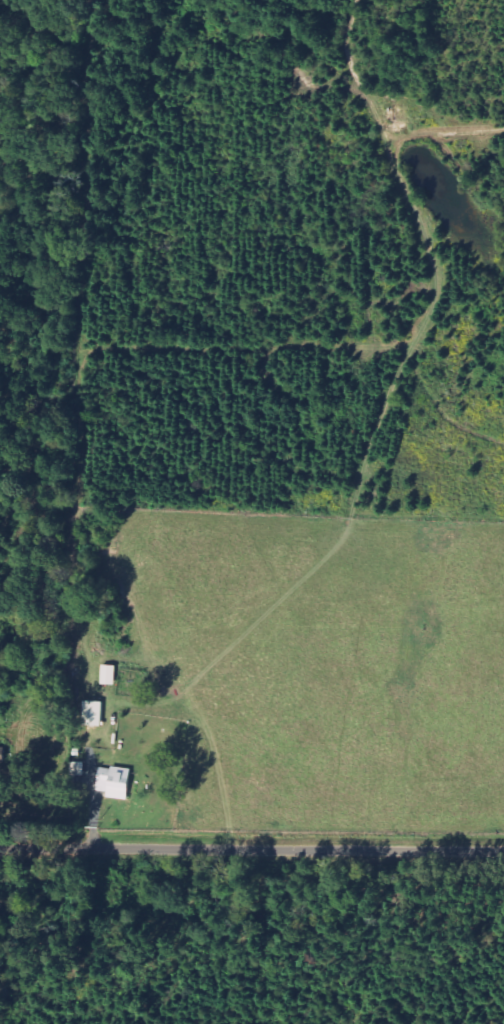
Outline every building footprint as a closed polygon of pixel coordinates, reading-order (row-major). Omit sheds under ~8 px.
[(107,703),(87,702),(87,727),(106,727),(107,703)] [(103,767),(100,792),(111,793),(110,798),(133,801),(136,771),(103,767)]
